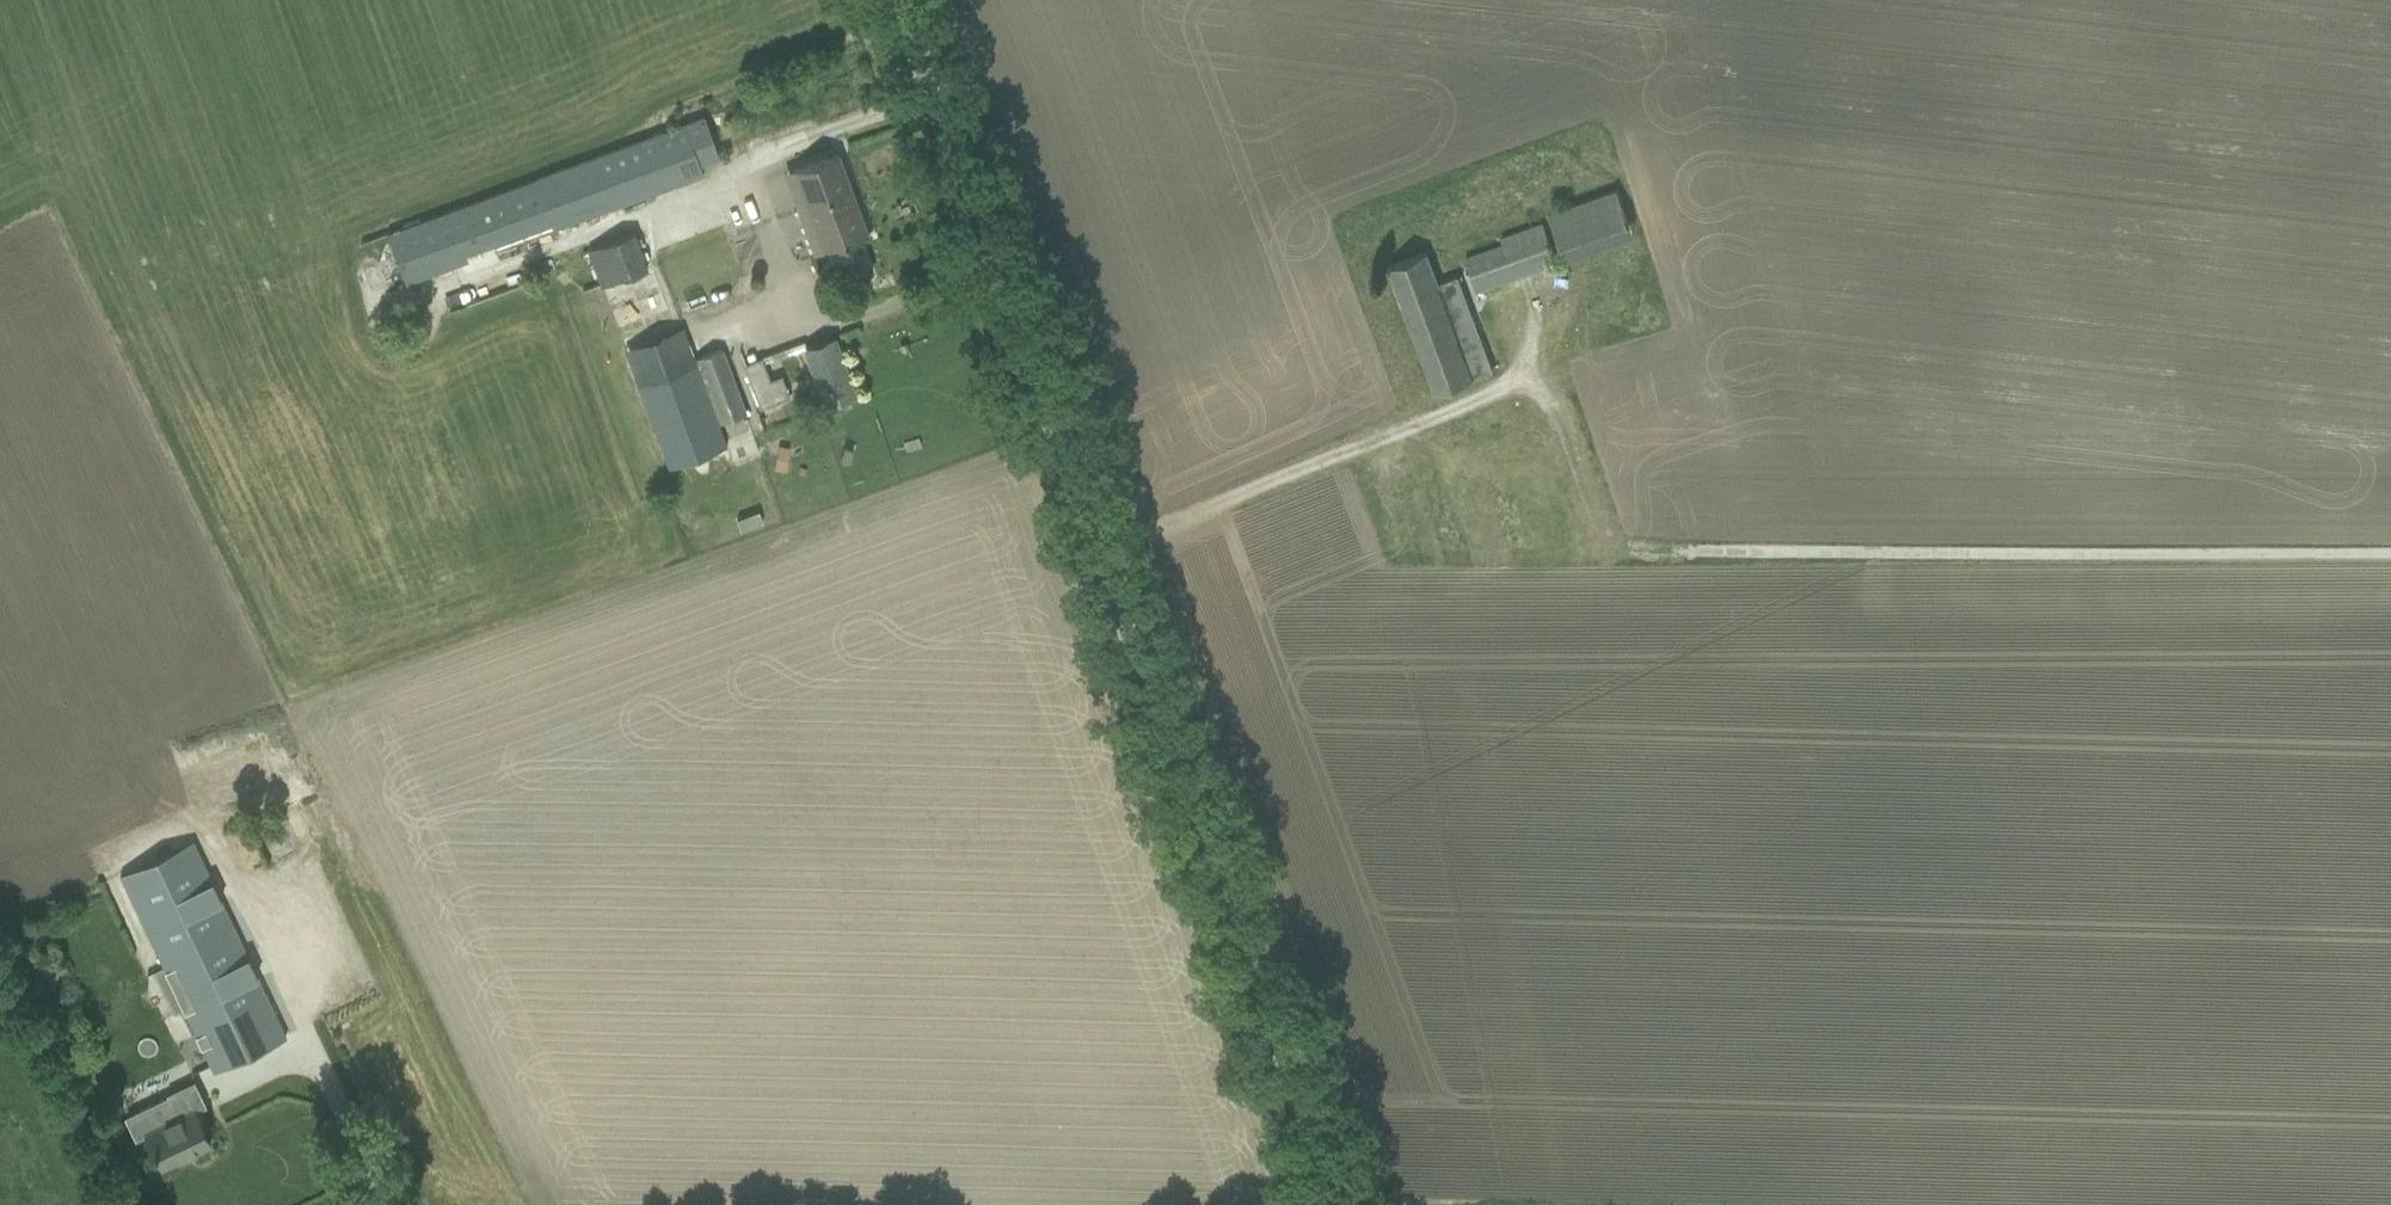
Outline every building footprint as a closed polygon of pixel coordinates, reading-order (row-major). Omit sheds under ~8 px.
[(704,115),(388,233),(400,266),(403,272),(407,285),(456,267),(467,263),(461,248),(490,237),(496,252),(704,174),(701,166),(720,158),(704,115)] [(901,133),(892,137),(895,145),(904,141),(901,133)] [(869,235),(839,153),(794,170),(807,206),(798,209),(815,255),(869,235)] [(1551,210),(1567,258),(1633,236),(1616,187),(1551,210)] [(1469,264),(1478,291),(1558,264),(1544,221),(1500,235),(1503,244),(1467,256),(1469,264)] [(600,283),(601,286),(648,268),(634,232),(587,250),(600,283)] [(1390,266),(1437,392),(1493,371),(1458,276),(1440,283),(1428,251),(1390,266)] [(806,348),(826,404),(855,394),(834,338),(806,348)] [(688,342),(630,363),(670,467),(728,445),(720,423),(748,412),(723,347),(694,358),(688,342)] [(761,407),(778,400),(770,379),(752,387),(761,407)] [(777,457),(775,469),(786,471),(788,459),(777,457)] [(1133,471),(1129,479),(1137,483),(1142,475),(1133,471)] [(192,841),(121,874),(214,1070),(286,1036),(192,841)] [(211,1143),(195,1109),(205,1105),(197,1088),(130,1121),(138,1137),(146,1133),(162,1166),(211,1143)]
